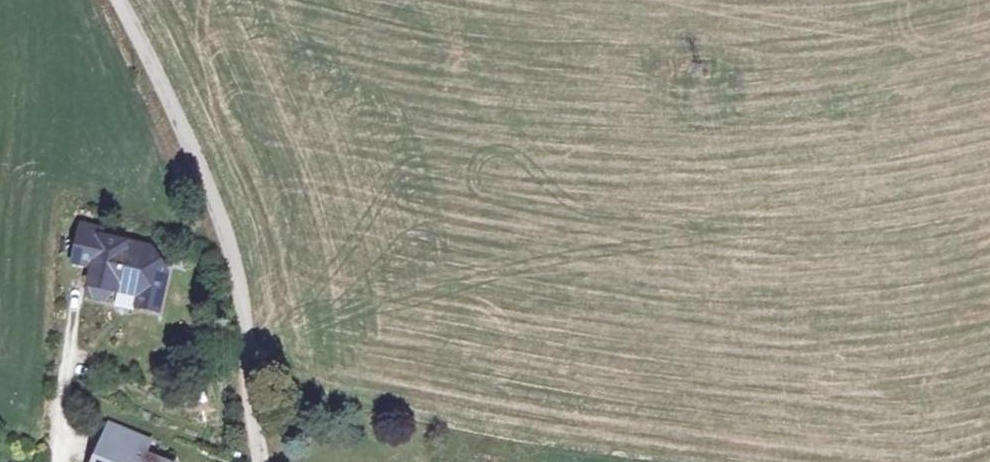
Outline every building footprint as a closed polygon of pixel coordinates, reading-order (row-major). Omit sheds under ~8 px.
[(104,251),(101,260),(94,280),(97,294),(106,297),(116,290),(147,302),(144,310),(159,315),(173,278),(159,248),(112,230),(113,225),(94,219),(85,244),(104,251)] [(81,252),(101,260),(104,251),(85,244),(81,252)] [(104,423),(91,457),(96,459),(95,461),(163,461),(139,452),(144,440),(104,423)]
